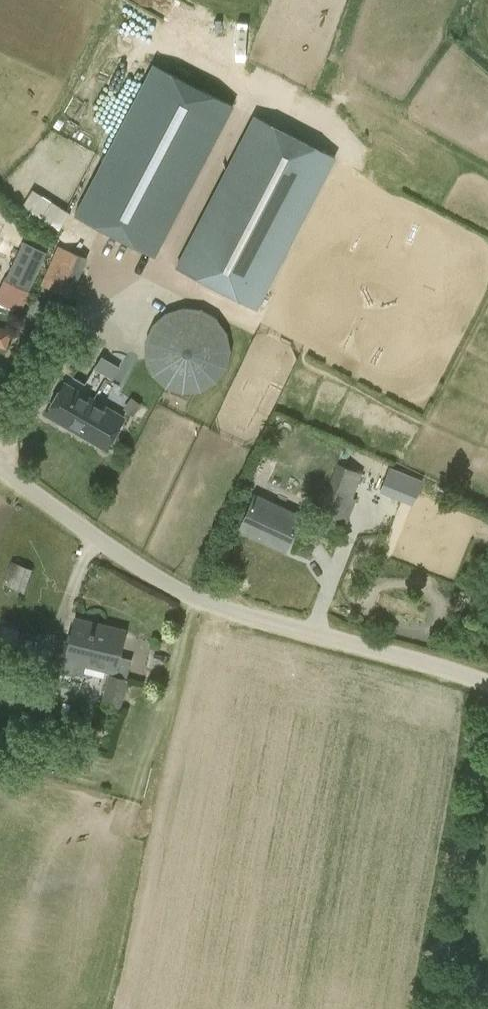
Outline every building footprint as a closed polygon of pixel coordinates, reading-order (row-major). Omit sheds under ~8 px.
[(157,62),(76,213),(155,255),(236,104),(157,62)] [(335,157),(257,115),(176,266),(254,308),(335,157)] [(69,212),(33,189),(21,207),(39,218),(40,216),(58,228),(69,212)] [(0,291),(0,302),(20,311),(46,251),(23,241),(0,291)] [(87,259),(59,246),(42,284),(70,297),(87,259)] [(220,314),(212,308),(207,299),(194,294),(176,297),(170,309),(171,329),(172,339),(186,352),(196,356),(212,355),(221,350),(228,341),(228,328),(225,320),(220,314)] [(25,314),(35,319),(44,302),(34,297),(25,314)] [(0,323),(0,345),(6,348),(13,328),(0,323)] [(105,448),(124,417),(64,382),(46,413),(105,448)] [(338,462),(318,512),(335,519),(344,495),(352,498),(362,472),(338,462)] [(394,464),(388,478),(382,491),(408,501),(418,506),(423,493),(429,480),(394,464)] [(239,529),(285,551),(301,517),(254,495),(239,529)] [(24,591),(32,568),(11,561),(3,583),(24,591)] [(75,619),(69,641),(60,639),(52,670),(83,677),(86,663),(111,669),(110,673),(101,705),(120,710),(128,678),(127,678),(131,659),(118,656),(124,631),(75,619)] [(19,630),(3,625),(0,635),(0,657),(10,660),(19,630)]
